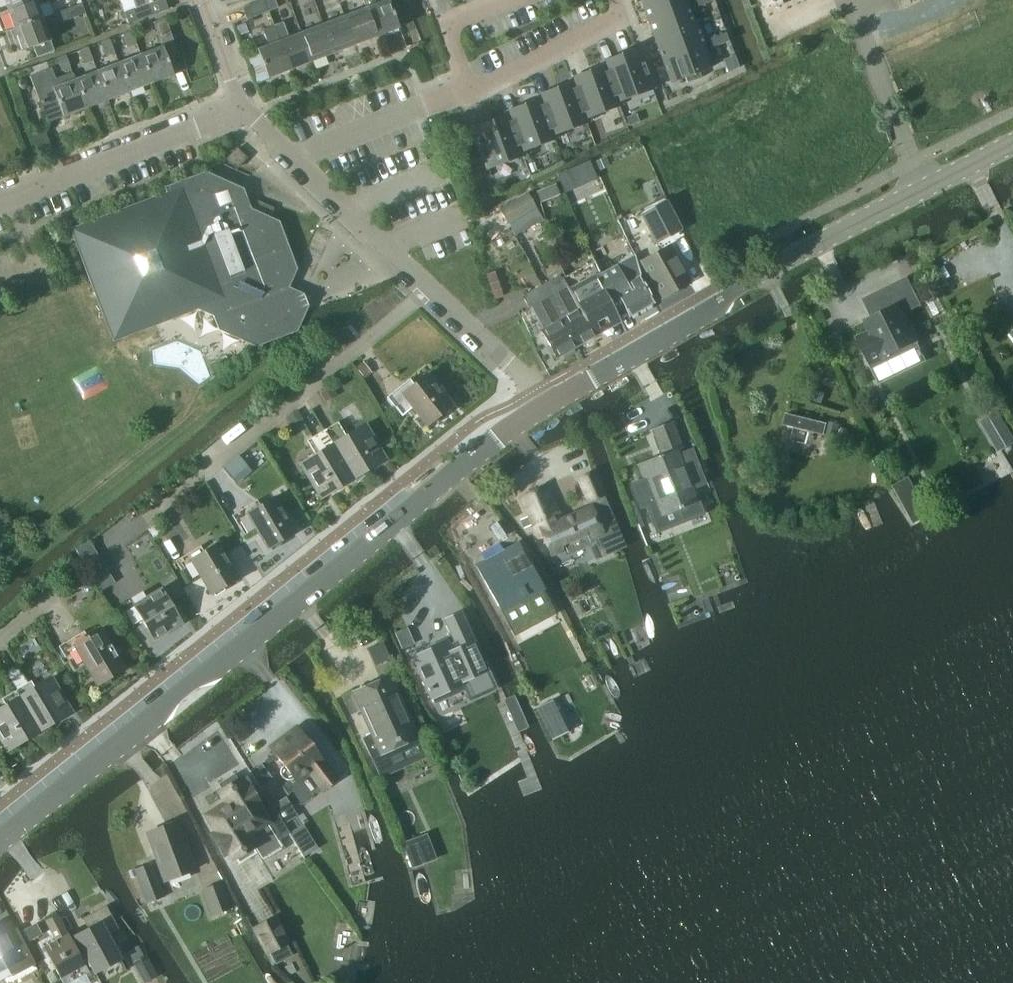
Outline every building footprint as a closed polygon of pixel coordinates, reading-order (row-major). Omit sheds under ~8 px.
[(6,6),(14,28),(43,18),(43,17),(37,0),(23,0),(6,6)] [(136,8),(125,12),(129,24),(151,15),(147,4),(159,0),(134,0),(136,8)] [(269,10),(265,0),(258,0),(243,6),(248,18),(269,10)] [(269,10),(278,7),(276,0),(265,0),(269,10)] [(366,7),(367,7),(378,36),(400,28),(390,0),(384,0),(377,3),(376,0),(363,0),(366,7)] [(641,0),(648,21),(693,4),(691,0),(642,0),(641,0)] [(43,18),(14,28),(22,50),(34,46),(38,57),(55,50),(51,40),(47,27),(85,14),(82,4),(43,17),(43,18)] [(693,4),(648,21),(656,41),(701,25),(693,4)] [(356,44),(378,36),(367,7),(345,15),(356,44)] [(334,53),(356,44),(345,15),(323,23),(334,53)] [(140,54),(151,83),(174,74),(167,57),(178,53),(170,31),(165,18),(154,22),(158,36),(162,46),(140,54)] [(280,39),(290,69),(313,61),(302,31),(289,36),(283,21),(274,25),(280,39)] [(313,61),(334,53),(323,23),(302,31),(313,61)] [(269,77),(290,69),(280,39),(274,25),(262,30),(268,44),(257,48),(269,77)] [(701,25),(656,41),(663,62),(708,46),(701,25)] [(137,44),(132,30),(123,34),(128,47),(137,44)] [(729,33),(720,36),(722,44),(731,41),(729,33)] [(720,36),(711,39),(713,47),(722,44),(720,36)] [(115,52),(110,38),(102,41),(107,55),(115,52)] [(89,46),(79,50),(84,64),(94,60),(89,46)] [(708,46),(663,62),(671,82),(685,77),(687,82),(702,77),(700,72),(716,66),(708,46)] [(641,47),(604,59),(606,65),(618,101),(655,89),(641,47)] [(66,54),(57,58),(62,72),(71,68),(66,54)] [(129,91),(151,83),(140,54),(118,62),(129,91)] [(97,70),(108,100),(129,91),(118,62),(97,70)] [(606,65),(572,77),(574,82),(587,120),(621,108),(618,101),(606,65)] [(51,68),(30,76),(47,122),(86,108),(75,79),(76,78),(73,72),(55,79),(51,68)] [(86,108),(108,100),(97,70),(75,79),(86,108)] [(574,82),(540,93),(542,98),(555,137),(589,125),(587,120),(574,82)] [(542,98),(508,110),(509,114),(522,153),(557,141),(555,137),(542,98)] [(509,114),(472,127),(486,170),(524,157),(522,153),(509,114)] [(627,157),(623,148),(612,154),(616,163),(627,157)] [(595,180),(598,178),(595,169),(577,176),(581,186),(584,187),(594,183),(595,180)] [(307,311),(299,291),(289,287),(298,269),(280,221),(252,208),(244,188),(206,171),(164,187),(167,194),(72,229),(114,339),(195,309),(213,316),(218,330),(256,347),(297,331),(307,311)] [(508,223),(536,207),(528,193),(500,209),(508,223)] [(658,244),(682,230),(665,200),(641,213),(658,244)] [(662,298),(690,282),(669,245),(641,261),(662,298)] [(617,266),(597,277),(617,312),(618,312),(617,311),(625,307),(630,316),(653,303),(639,277),(642,276),(636,256),(617,266)] [(563,279),(595,337),(622,322),(607,295),(596,277),(597,276),(596,275),(600,272),(596,259),(590,263),(590,262),(563,279)] [(945,268),(934,273),(940,283),(950,278),(945,268)] [(557,358),(594,337),(595,337),(563,279),(561,275),(523,296),(531,310),(532,310),(544,330),(542,331),(557,358)] [(872,329),(856,337),(870,366),(889,357),(913,345),(919,342),(902,308),(905,307),(907,306),(896,284),(871,297),(880,314),(867,321),(872,329)] [(406,400),(397,408),(403,416),(412,408),(427,426),(452,406),(427,374),(402,395),(406,400)] [(292,426),(303,419),(298,410),(287,417),(292,426)] [(786,413),(783,425),(824,435),(827,423),(786,413)] [(644,479),(630,485),(640,511),(648,508),(653,520),(699,502),(692,483),(690,483),(678,451),(683,449),(673,421),(653,429),(663,454),(638,464),(644,479)] [(331,438),(331,437),(329,438),(356,483),(357,483),(363,476),(362,474),(386,459),(365,424),(333,444),(330,439),(331,438)] [(355,484),(356,483),(329,438),(327,439),(328,440),(329,439),(332,444),(321,451),(317,445),(312,448),(315,455),(300,464),(321,499),(345,484),(346,486),(355,484)] [(224,468),(232,478),(247,466),(239,456),(224,468)] [(600,496),(604,495),(595,472),(592,473),(579,478),(588,501),(600,496)] [(910,482),(899,487),(914,514),(925,508),(910,482)] [(550,552),(572,542),(601,529),(591,507),(562,520),(547,486),(521,497),(530,516),(522,520),(526,528),(532,525),(537,536),(542,534),(550,552)] [(243,508),(232,515),(245,536),(256,530),(268,549),(295,532),(274,498),(247,515),(243,508)] [(476,564),(501,610),(508,623),(531,611),(549,601),(518,542),(476,564)] [(200,547),(176,561),(189,583),(200,577),(211,595),(238,578),(218,544),(203,552),(200,547)] [(154,640),(181,624),(161,589),(133,606),(154,640)] [(494,689),(462,612),(446,619),(456,643),(449,646),(447,641),(414,655),(433,702),(468,688),(472,698),(494,689)] [(98,685),(125,668),(101,629),(74,646),(98,685)] [(353,691),(373,734),(364,738),(373,758),(380,755),(380,756),(386,754),(390,756),(400,751),(401,747),(419,739),(390,675),(353,691)] [(52,677),(19,697),(40,731),(43,736),(50,728),(49,726),(72,711),(52,677)] [(515,695),(506,699),(515,723),(517,722),(524,720),(515,695)] [(0,709),(0,739),(8,751),(31,737),(33,739),(43,736),(40,731),(19,697),(0,709)] [(538,707),(537,707),(553,740),(554,739),(553,739),(563,734),(559,727),(569,722),(558,698),(538,708),(538,707)] [(340,779),(298,726),(270,748),(284,766),(281,768),(281,773),(282,775),(284,778),(287,779),(293,779),(298,785),(311,776),(324,792),(340,779)] [(262,763),(251,772),(261,788),(273,779),(262,763)] [(224,819),(214,826),(218,832),(214,834),(225,852),(229,850),(235,861),(237,860),(240,864),(258,853),(262,860),(282,848),(278,841),(289,834),(262,789),(251,796),(242,780),(221,793),(228,803),(218,809),(224,819)] [(286,797),(273,805),(305,856),(318,848),(286,797)] [(166,881),(196,869),(177,821),(147,833),(166,881)] [(423,835),(405,842),(415,866),(432,859),(423,835)] [(148,903),(165,897),(152,863),(135,869),(148,903)] [(213,915),(232,908),(222,882),(203,889),(213,915)] [(96,974),(123,959),(110,934),(119,929),(107,905),(83,918),(89,928),(76,935),(96,974)] [(88,972),(85,966),(86,965),(58,914),(46,920),(57,941),(45,948),(64,982),(68,982),(88,972)] [(254,928),(252,929),(267,955),(268,955),(271,953),(277,964),(293,954),(288,945),(291,943),(275,915),(254,928)] [(38,924),(26,930),(24,931),(30,941),(31,941),(44,934),(38,924)] [(9,968),(13,976),(36,964),(20,934),(8,940),(0,925),(0,972),(9,968)] [(133,962),(144,982),(145,982),(158,977),(147,955),(144,956),(133,962)]
